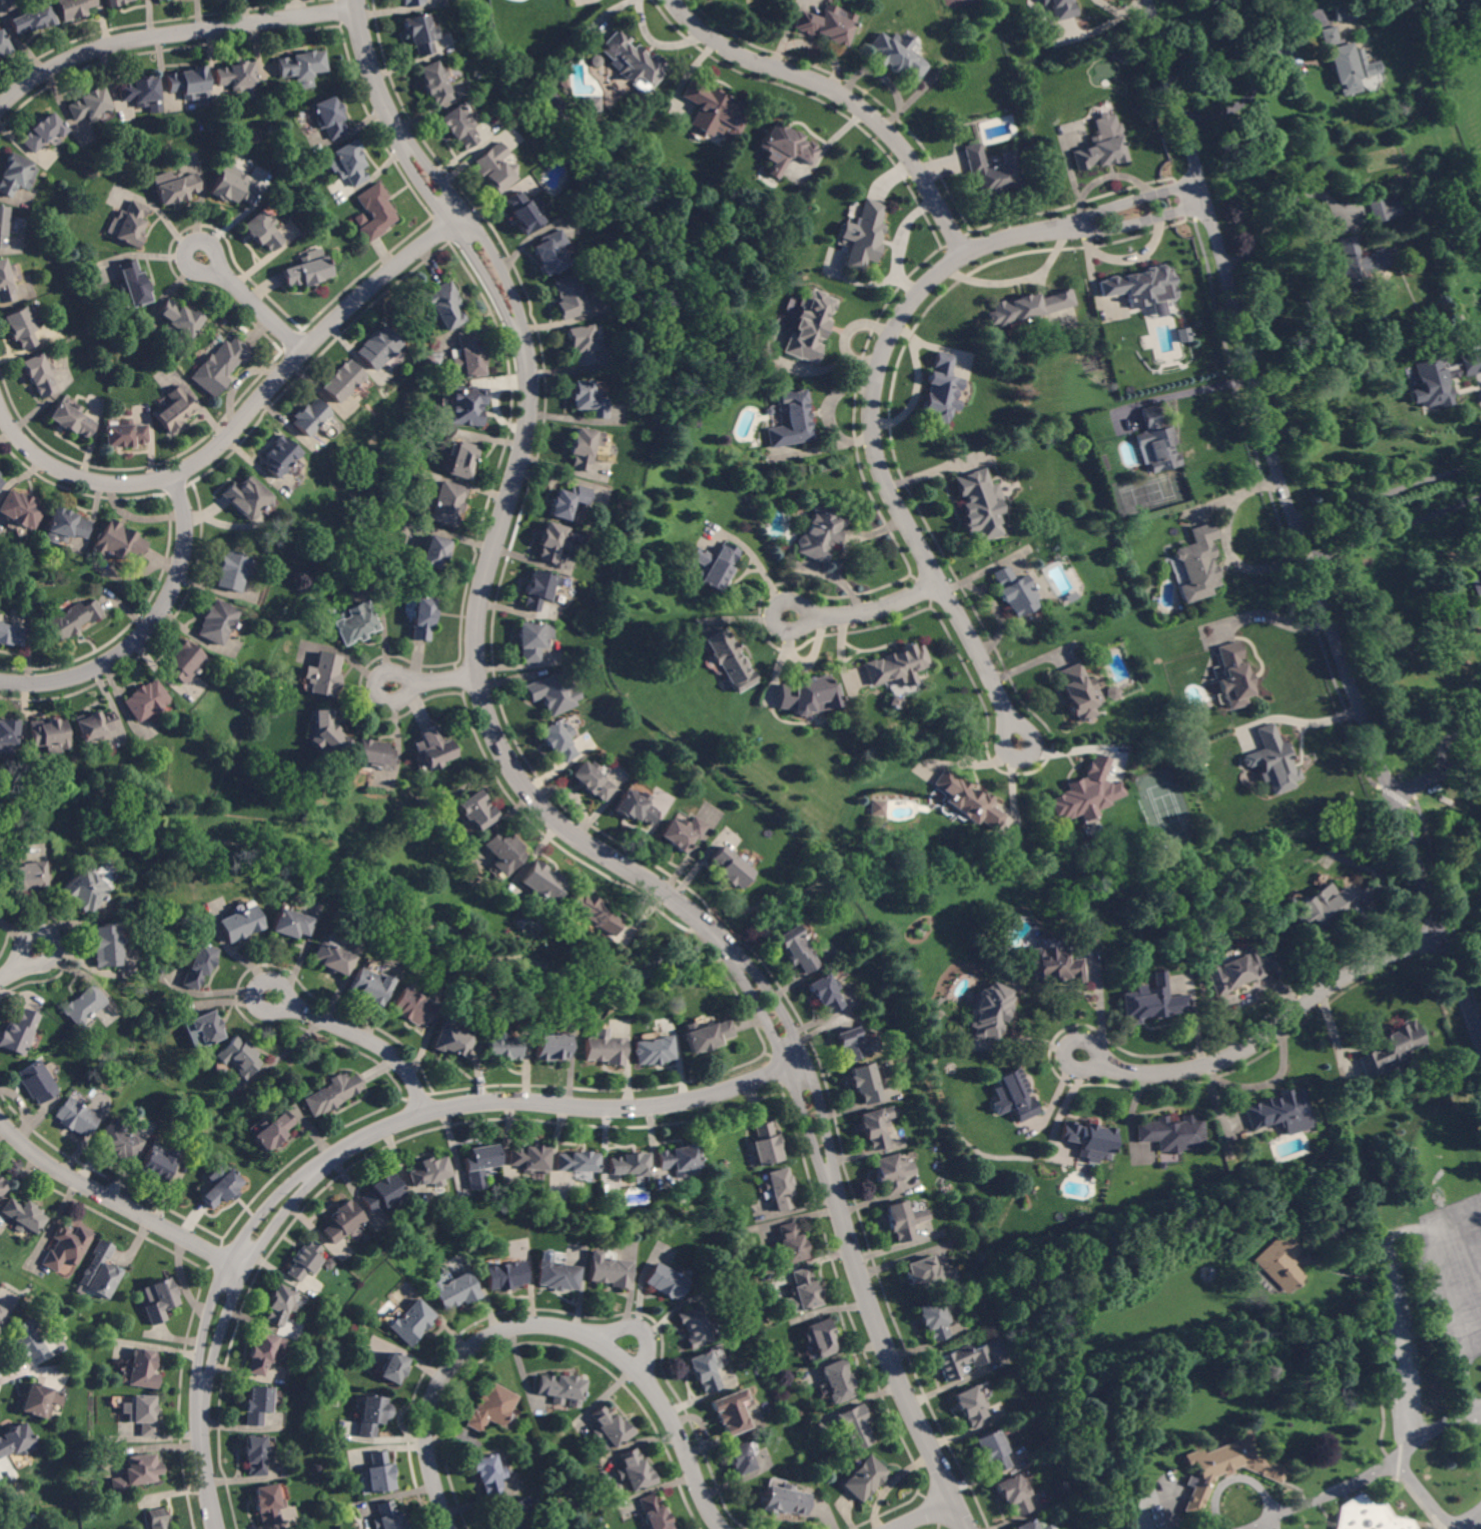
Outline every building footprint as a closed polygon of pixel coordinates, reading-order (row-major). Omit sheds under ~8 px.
[(60,22),(52,0),(95,0),(96,4),(82,10),(84,15),(75,18),(75,17),(60,22)] [(107,8),(105,0),(132,0),(107,8)] [(1071,1),(1073,0),(1078,15),(1055,22),(1050,4),(1043,6),(1041,0),(1071,0),(1071,1)] [(35,7),(45,2),(55,23),(38,30),(37,28),(17,36),(16,33),(14,34),(8,20),(21,14),(20,12),(26,9),(25,6),(33,2),(35,7)] [(1336,22),(1335,4),(1355,3),(1356,21),(1336,22)] [(845,47),(826,40),(827,37),(817,34),(816,37),(793,28),(800,9),(820,17),(825,4),(856,15),(845,47)] [(431,29),(437,27),(440,38),(432,41),(435,51),(419,56),(415,44),(413,45),(409,30),(405,31),(402,21),(426,13),(431,29)] [(1340,45),(1350,42),(1353,51),(1362,48),(1367,63),(1379,60),(1382,72),(1359,79),(1362,90),(1342,96),(1338,85),(1337,85),(1320,30),(1335,26),(1340,45)] [(624,33),(625,33),(632,39),(628,44),(633,48),(637,44),(646,51),(645,52),(650,57),(652,54),(656,57),(657,56),(667,64),(661,71),(664,74),(652,88),(640,78),(634,85),(609,63),(612,59),(600,49),(618,28),(624,33)] [(11,51),(0,57),(0,32),(11,51)] [(890,39),(894,33),(900,37),(902,34),(914,42),(908,50),(928,64),(915,83),(897,70),(896,72),(892,73),(888,70),(888,66),(883,62),(880,66),(872,60),(875,56),(866,50),(879,32),(890,39)] [(312,77),(296,80),(295,75),(280,78),(277,59),(322,50),(326,71),(311,74),(312,77)] [(599,67),(594,66),(591,63),(591,58),(594,55),(599,55),(602,58),(602,63),(599,67)] [(440,68),(444,66),(449,75),(443,78),(453,98),(437,106),(430,93),(427,95),(422,85),(425,83),(418,69),(436,60),(440,68)] [(246,63),(252,62),(254,85),(242,86),(242,90),(231,91),(230,85),(216,86),(214,69),(228,68),(227,65),(235,64),(235,62),(245,61),(246,63)] [(210,105),(198,106),(196,99),(183,101),(181,90),(168,92),(166,74),(190,71),(189,68),(204,66),(210,105)] [(150,78),(156,77),(161,112),(149,114),(148,106),(135,108),(134,100),(120,102),(118,85),(132,83),(131,81),(139,79),(139,77),(149,76),(150,78)] [(708,90),(710,86),(728,95),(726,99),(735,104),(736,102),(746,107),(744,111),(748,113),(735,137),(722,130),(720,134),(712,129),(714,125),(706,122),(705,124),(693,117),(699,106),(681,97),(689,81),(708,90)] [(111,107),(99,113),(100,116),(90,121),(87,115),(74,121),(67,105),(79,99),(78,97),(84,94),(84,93),(95,87),(95,89),(101,87),(111,107)] [(346,133),(330,140),(323,127),(319,129),(314,119),(317,117),(312,105),(332,96),(343,119),(340,121),(346,133)] [(581,110),(581,97),(600,97),(600,110),(581,110)] [(465,120),(470,116),(476,126),(471,128),(479,140),(464,150),(457,138),(454,139),(446,126),(444,127),(438,118),(461,104),(467,114),(463,117),(465,120)] [(59,138),(55,134),(33,154),(21,140),(23,138),(22,138),(51,112),(67,131),(59,138)] [(805,144),(807,141),(815,146),(814,148),(817,150),(809,165),(791,154),(784,165),(777,161),(775,164),(764,157),(767,152),(758,147),(774,120),(801,136),(799,140),(805,144)] [(1114,164),(1113,162),(1098,166),(1097,164),(1077,170),(1072,152),(1091,146),(1088,137),(1117,129),(1126,161),(1114,164)] [(367,178),(352,188),(345,176),(339,180),(334,171),(332,172),(323,157),(353,139),(359,150),(356,152),(364,165),(360,168),(367,178)] [(501,165),(505,162),(516,163),(514,177),(515,179),(496,194),(488,182),(489,181),(486,177),(482,180),(475,171),(479,167),(474,161),(499,142),(509,152),(498,162),(501,165)] [(985,168),(1003,164),(1000,153),(1014,150),(1024,187),(1014,189),(1013,187),(990,193),(991,195),(981,198),(975,174),(970,175),(962,148),(979,143),(985,168)] [(12,198),(0,193),(0,179),(7,164),(5,163),(10,152),(33,164),(32,166),(37,169),(27,190),(18,186),(12,198)] [(240,171),(239,173),(248,178),(245,183),(257,190),(249,205),(236,199),(234,203),(221,196),(219,199),(209,194),(225,163),(240,171)] [(181,177),(194,173),(200,190),(186,195),(188,199),(178,202),(177,200),(161,205),(152,177),(169,171),(171,176),(180,173),(181,177)] [(396,219),(381,229),(382,232),(366,242),(365,242),(357,229),(371,219),(364,209),(363,210),(354,197),(377,182),(388,197),(384,200),(396,219)] [(525,201),(533,196),(540,205),(534,209),(542,222),(522,235),(521,236),(513,225),(516,223),(508,211),(510,210),(503,199),(518,190),(525,201)] [(1375,223),(1368,198),(1395,190),(1403,215),(1375,223)] [(875,264),(864,260),(860,273),(842,267),(849,246),(849,245),(863,198),(884,205),(878,223),(883,225),(878,244),(880,245),(875,264)] [(143,218),(142,217),(140,220),(145,222),(138,236),(142,238),(137,249),(104,235),(113,218),(115,219),(120,209),(125,212),(131,200),(148,208),(143,218)] [(3,249),(0,249),(0,207),(8,208),(7,216),(13,216),(12,227),(6,227),(3,249)] [(267,218),(271,216),(276,223),(271,227),(282,242),(270,251),(263,241),(257,246),(242,225),(261,210),(267,218)] [(357,226),(352,219),(359,214),(364,221),(357,226)] [(564,254),(567,252),(572,262),(550,274),(549,272),(542,276),(537,266),(539,265),(530,247),(539,243),(537,240),(558,229),(566,243),(559,246),(564,254)] [(1389,240),(1386,232),(1391,231),(1394,238),(1389,240)] [(1361,257),(1392,247),(1397,263),(1384,267),(1384,268),(1365,274),(1369,287),(1352,292),(1347,275),(1343,276),(1340,266),(1345,265),(1338,241),(1355,236),(1361,257)] [(330,275),(302,286),(301,282),(287,287),(280,270),(300,263),(298,258),(306,255),(305,253),(320,248),(330,275)] [(15,299),(0,303),(0,259),(4,258),(6,266),(12,265),(15,275),(8,277),(15,299)] [(140,272),(141,272),(151,300),(132,308),(126,292),(122,294),(119,285),(124,283),(119,270),(122,269),(120,265),(135,259),(140,272)] [(1163,269),(1169,268),(1175,298),(1149,303),(1149,301),(1144,302),(1145,305),(1129,309),(1125,293),(1101,298),(1098,282),(1106,280),(1108,277),(1112,276),(1115,277),(1115,279),(1122,277),(1122,276),(1132,274),(1133,275),(1140,274),(1139,272),(1145,271),(1144,269),(1150,267),(1151,271),(1152,271),(1152,270),(1154,266),(1159,265),(1163,268),(1163,269)] [(559,320),(554,303),(558,301),(551,281),(573,274),(586,311),(566,318),(559,320)] [(457,311),(459,310),(464,319),(444,331),(436,317),(431,319),(427,311),(428,311),(427,309),(422,312),(414,298),(448,279),(457,294),(456,294),(461,304),(455,307),(457,311)] [(830,314),(828,313),(825,319),(829,320),(818,344),(821,346),(813,365),(781,351),(789,332),(794,334),(796,330),(792,328),(808,289),(836,301),(830,314)] [(1076,305),(1040,316),(1041,322),(1031,325),(1029,318),(998,328),(997,323),(989,325),(985,313),(993,311),(991,304),(1004,300),(1005,303),(1037,293),(1039,299),(1071,289),(1076,305)] [(179,307),(180,306),(187,310),(188,309),(192,312),(193,310),(203,317),(189,339),(176,330),(173,336),(163,329),(169,321),(158,314),(168,300),(179,307)] [(30,320),(33,318),(38,328),(32,332),(37,344),(22,351),(17,340),(11,342),(6,331),(7,330),(1,317),(30,303),(34,312),(27,315),(30,320)] [(593,340),(598,339),(600,348),(590,350),(593,364),(576,366),(572,348),(569,349),(565,329),(590,324),(593,340)] [(400,343),(371,372),(352,352),(375,329),(377,331),(383,325),(400,343)] [(1161,337),(1158,335),(1157,333),(1158,330),(1162,329),(1164,331),(1165,334),(1163,336),(1161,337)] [(476,347),(479,347),(483,375),(462,377),(457,333),(475,331),(476,347)] [(251,351),(240,364),(237,361),(224,376),(228,379),(212,398),(189,378),(210,354),(211,355),(224,341),(228,344),(234,336),(251,351)] [(1458,356),(1480,350),(1480,372),(1464,376),(1458,356)] [(950,376),(963,379),(961,391),(957,390),(955,400),(959,401),(957,412),(950,410),(947,423),(929,419),(930,415),(921,414),(927,384),(926,383),(929,371),(932,372),(936,352),(954,355),(950,376)] [(46,365),(50,363),(55,374),(50,376),(56,392),(40,398),(35,384),(32,385),(29,377),(28,378),(26,373),(25,373),(20,362),(41,354),(46,365)] [(1414,365),(1439,358),(1448,394),(1423,400),(1414,365)] [(363,375),(335,404),(318,388),(334,372),(333,371),(340,363),(342,364),(346,360),(363,375)] [(592,390),(600,389),(600,399),(605,399),(606,417),(590,418),(589,408),(573,409),(573,400),(570,400),(570,388),(573,388),(573,381),(591,380),(592,390)] [(170,434),(155,416),(171,402),(166,395),(178,385),(197,408),(176,425),(178,427),(170,434)] [(469,388),(469,387),(475,387),(475,388),(488,389),(487,404),(483,404),(482,410),(485,410),(484,427),(447,425),(448,415),(450,416),(450,406),(449,406),(449,397),(452,397),(452,387),(469,388)] [(810,428),(812,427),(815,440),(770,448),(766,429),(787,425),(785,413),(782,414),(778,411),(778,408),(780,404),(783,403),(782,394),(805,390),(808,402),(806,402),(810,428)] [(329,413),(306,437),(291,423),(294,420),(291,417),(303,404),(306,407),(314,398),(329,413)] [(72,409),(75,403),(83,408),(80,413),(96,424),(87,439),(75,431),(73,434),(65,429),(65,430),(57,425),(58,424),(49,418),(60,401),(72,409)] [(1161,429),(1168,425),(1174,444),(1169,445),(1175,465),(1149,473),(1146,462),(1150,461),(1149,458),(1140,460),(1133,435),(1144,431),(1138,409),(1154,404),(1161,429)] [(133,425),(148,424),(149,442),(133,443),(134,448),(114,449),(114,446),(105,447),(104,426),(121,425),(121,420),(133,420),(133,425)] [(602,447),(596,446),(594,458),(591,457),(588,472),(572,469),(574,455),(568,454),(573,427),(604,433),(602,447)] [(274,478),(262,468),(263,466),(260,463),(264,458),(261,456),(271,444),(270,443),(277,435),(296,452),(274,478)] [(478,447),(471,469),(473,470),(470,480),(446,472),(451,456),(447,454),(450,443),(455,444),(456,440),(478,447)] [(990,486),(996,484),(1000,498),(996,499),(1002,515),(995,517),(1001,534),(978,542),(977,539),(976,539),(974,532),(965,535),(961,522),(963,522),(961,515),(963,514),(960,505),(965,503),(963,497),(960,498),(953,479),(984,468),(990,486)] [(269,498),(247,521),(220,494),(232,482),(236,486),(246,476),(269,498)] [(465,498),(463,497),(461,502),(463,503),(460,513),(458,512),(456,517),(459,518),(456,528),(429,520),(440,480),(467,488),(465,498)] [(587,506),(575,502),(570,520),(549,514),(551,507),(550,507),(553,497),(554,497),(556,489),(574,494),(576,485),(592,489),(587,506)] [(31,531),(0,513),(0,506),(9,489),(17,493),(18,492),(24,495),(24,494),(32,499),(32,500),(37,503),(36,504),(44,509),(31,531)] [(827,504),(828,502),(842,508),(840,513),(849,517),(845,528),(843,527),(840,533),(842,534),(837,545),(830,542),(827,547),(830,548),(823,564),(796,553),(798,547),(797,547),(796,543),(799,537),(802,536),(804,530),(806,530),(813,512),(812,509),(814,504),(817,504),(818,501),(827,504)] [(85,538),(72,535),(71,538),(67,537),(65,543),(54,540),(56,534),(46,531),(53,507),(78,514),(77,517),(89,521),(85,538)] [(138,559),(126,551),(119,562),(104,552),(101,556),(91,549),(108,518),(148,543),(138,559)] [(566,549),(560,547),(554,564),(538,558),(542,547),(538,545),(546,521),(568,528),(565,537),(570,539),(566,549)] [(1210,566),(1212,566),(1216,577),(1214,578),(1216,585),(1208,588),(1210,593),(1183,603),(1176,587),(1186,583),(1178,561),(1173,559),(1172,554),(1174,549),(1192,543),(1187,530),(1210,522),(1215,537),(1208,540),(1214,556),(1208,559),(1210,566)] [(445,562),(441,560),(438,569),(421,564),(429,535),(451,541),(445,562)] [(729,567),(732,569),(717,593),(695,579),(701,568),(705,570),(707,568),(702,565),(709,554),(713,557),(724,541),(739,551),(729,567)] [(247,556),(237,592),(214,586),(218,571),(217,571),(221,555),(223,556),(225,549),(247,556)] [(1016,580),(1024,575),(1029,585),(1027,587),(1037,604),(1014,618),(1004,602),(1002,603),(995,590),(999,588),(991,575),(1007,565),(1016,580)] [(560,587),(553,584),(551,591),(554,592),(551,601),(543,598),(538,612),(523,607),(527,595),(523,593),(532,568),(562,579),(560,587)] [(1478,573),(1480,572),(1480,595),(1475,596),(1470,578),(1478,575),(1478,573)] [(429,641),(410,639),(416,596),(434,598),(429,641)] [(237,611),(219,646),(196,634),(204,620),(201,618),(208,605),(211,606),(215,599),(237,611)] [(102,614),(87,623),(86,621),(77,627),(78,629),(73,632),(74,635),(68,639),(66,636),(55,643),(42,622),(58,613),(58,614),(78,602),(81,607),(93,600),(102,614)] [(359,641),(357,638),(343,645),(333,624),(361,610),(359,605),(367,601),(380,627),(365,634),(366,637),(359,641)] [(542,636),(548,635),(548,648),(540,648),(539,661),(520,661),(520,648),(518,648),(518,622),(542,622),(542,636)] [(1,646),(0,646),(0,624),(13,626),(26,629),(23,647),(10,645),(9,646),(1,645),(1,646)] [(755,682),(736,693),(718,663),(715,664),(708,652),(711,650),(705,640),(724,628),(755,682)] [(183,684),(166,670),(170,665),(167,662),(185,640),(202,654),(194,664),(197,666),(183,684)] [(1228,709),(1219,680),(1225,678),(1216,647),(1236,641),(1252,695),(1244,697),(1246,704),(1228,709)] [(911,647),(919,644),(927,665),(910,672),(915,682),(902,687),(900,683),(892,686),(889,679),(869,686),(860,663),(898,649),(897,647),(909,643),(911,647)] [(335,691),(333,690),(331,698),(307,692),(317,651),(340,657),(336,674),(339,675),(335,691)] [(1086,679),(1089,677),(1090,680),(1093,678),(1097,685),(1094,687),(1102,701),(1090,707),(1094,713),(1077,723),(1073,715),(1070,716),(1063,703),(1067,701),(1059,686),(1062,684),(1056,673),(1077,662),(1086,679)] [(571,689),(575,687),(580,698),(573,701),(575,706),(549,717),(546,710),(544,711),(543,708),(540,699),(541,699),(540,697),(528,702),(522,687),(538,680),(538,681),(563,670),(571,689)] [(832,685),(838,684),(843,707),(813,713),(776,708),(779,685),(786,686),(785,697),(795,698),(797,688),(796,686),(797,684),(800,681),(830,675),(832,685)] [(169,700),(137,723),(122,701),(134,693),(133,690),(141,685),(142,687),(155,679),(169,700)] [(1113,701),(1107,697),(1108,690),(1114,687),(1120,691),(1119,698),(1113,701)] [(336,756),(323,744),(318,750),(308,739),(313,734),(313,709),(333,709),(333,723),(351,741),(336,756)] [(99,715),(111,711),(116,727),(104,731),(106,738),(93,742),(92,737),(80,741),(73,718),(97,710),(99,715)] [(12,753),(0,752),(0,720),(4,721),(5,719),(16,720),(12,753)] [(56,721),(65,720),(68,749),(58,750),(59,753),(44,754),(43,747),(39,747),(39,746),(30,747),(27,722),(56,719),(56,721)] [(576,754),(562,763),(556,753),(553,754),(549,747),(547,748),(540,738),(542,737),(538,731),(554,720),(576,754)] [(1278,742),(1284,740),(1290,756),(1286,757),(1291,770),(1294,769),(1298,779),(1291,782),(1292,785),(1271,794),(1265,780),(1260,782),(1257,773),(1261,772),(1253,752),(1262,748),(1254,729),(1271,723),(1278,742)] [(442,742),(448,739),(456,755),(441,762),(443,765),(429,772),(422,755),(419,756),(413,744),(422,740),(418,732),(435,725),(442,742)] [(390,770),(367,766),(367,763),(356,761),(360,738),(388,744),(387,748),(394,749),(390,770)] [(1047,804),(1052,802),(1050,798),(1060,794),(1059,793),(1066,790),(1063,784),(1082,777),(1087,762),(1088,762),(1090,758),(1091,759),(1093,754),(1109,760),(1100,780),(1107,783),(1109,785),(1117,781),(1122,795),(1106,802),(1107,805),(1094,811),(1096,816),(1080,822),(1078,815),(1065,820),(1064,817),(1059,819),(1057,814),(1052,816),(1047,804)] [(589,766),(592,762),(601,769),(597,774),(614,787),(603,801),(592,793),(590,795),(581,788),(583,786),(570,777),(582,761),(589,766)] [(954,778),(954,777),(959,781),(960,780),(971,788),(970,789),(979,795),(978,796),(979,797),(982,793),(984,795),(985,794),(991,798),(990,799),(992,801),(988,805),(1004,816),(994,832),(977,820),(974,825),(943,802),(947,796),(931,784),(943,769),(952,776),(951,777),(954,778)] [(638,797),(641,792),(651,797),(646,805),(657,811),(649,826),(637,819),(635,822),(624,815),(623,817),(612,810),(625,789),(638,797)] [(497,817),(476,832),(463,814),(461,815),(455,806),(478,790),(497,817)] [(883,816),(869,815),(871,800),(885,802),(883,816)] [(705,826),(696,839),(692,837),(681,853),(671,847),(672,845),(658,836),(669,819),(676,823),(680,818),(687,823),(691,816),(705,826)] [(504,833),(507,830),(523,847),(521,850),(526,855),(503,876),(492,864),(496,860),(482,844),(499,828),(504,833)] [(735,890),(728,884),(726,887),(718,879),(720,877),(714,871),(717,868),(707,859),(719,845),(750,872),(735,890)] [(550,872),(551,871),(563,878),(562,881),(566,884),(553,905),(550,910),(548,908),(547,910),(541,907),(540,908),(528,900),(533,892),(519,883),(534,860),(547,868),(546,870),(550,872)] [(47,889),(36,891),(36,889),(29,890),(29,891),(20,892),(21,894),(10,896),(7,869),(22,867),(22,864),(44,861),(47,889)] [(87,875),(88,873),(104,887),(100,891),(104,895),(88,913),(85,910),(82,912),(73,904),(75,902),(71,898),(69,899),(61,891),(80,869),(87,875)] [(1335,892),(1343,886),(1365,914),(1351,925),(1342,913),(1318,932),(1312,925),(1307,929),(1298,918),(1304,913),(1298,906),(1328,883),(1335,892)] [(611,936),(561,906),(572,888),(606,909),(605,911),(620,921),(611,936)] [(227,943),(217,920),(253,904),(263,927),(227,943)] [(304,936),(296,933),(294,938),(270,930),(277,908),(310,919),(304,936)] [(117,933),(119,933),(121,966),(94,967),(92,936),(94,936),(94,927),(101,926),(101,924),(116,923),(117,933)] [(919,937),(914,932),(923,923),(928,928),(919,937)] [(818,965),(804,974),(796,962),(791,965),(785,957),(787,956),(782,948),(780,949),(773,938),(793,925),(818,965)] [(1187,940),(1184,939),(1182,935),(1183,932),(1187,930),(1191,931),(1192,935),(1191,939),(1187,940)] [(342,976),(309,960),(319,941),(351,957),(342,976)] [(206,976),(202,974),(196,990),(181,984),(197,942),(216,949),(206,976)] [(1053,950),(1064,948),(1066,960),(1079,958),(1083,981),(1066,984),(1066,979),(1040,983),(1039,979),(1030,981),(1028,970),(1024,971),(1021,957),(1026,956),(1025,950),(1052,945),(1053,950)] [(1263,976),(1215,997),(1203,969),(1205,964),(1210,961),(1216,963),(1216,965),(1239,955),(1239,953),(1241,948),(1246,946),(1251,948),(1263,976)] [(379,977),(380,975),(390,979),(379,1006),(368,1001),(368,999),(347,990),(357,967),(379,977)] [(1167,997),(1187,994),(1190,1011),(1169,1015),(1170,1017),(1140,1021),(1140,1023),(1129,1025),(1128,1016),(1123,1017),(1119,993),(1134,991),(1133,985),(1145,984),(1145,986),(1153,985),(1151,974),(1163,972),(1167,997)] [(830,982),(834,980),(839,987),(833,991),(842,1005),(829,1013),(823,1004),(820,1006),(806,985),(825,973),(830,982)] [(1013,991),(1010,997),(1013,998),(1010,1005),(1011,1006),(1004,1023),(1001,1021),(1000,1024),(1003,1025),(996,1041),(984,1036),(982,1040),(972,1036),(975,1029),(969,1026),(973,1017),(971,1016),(969,1013),(971,1009),(979,990),(983,989),(985,989),(986,987),(988,988),(990,982),(1013,991)] [(76,1027),(60,1008),(89,984),(105,1003),(76,1027)] [(423,1026),(417,1023),(416,1025),(397,1014),(398,1013),(390,1008),(404,987),(436,1006),(423,1026)] [(21,1056),(0,1047),(0,1034),(2,1029),(4,1030),(8,1021),(16,1024),(22,1008),(38,1015),(21,1056)] [(223,1037),(203,1045),(197,1029),(192,1031),(188,1020),(212,1010),(223,1037)] [(1398,1056),(1400,1059),(1389,1064),(1387,1061),(1380,1064),(1382,1069),(1366,1076),(1357,1057),(1372,1051),(1373,1054),(1383,1050),(1378,1039),(1394,1032),(1393,1029),(1401,1025),(1401,1023),(1412,1018),(1423,1044),(1398,1056)] [(733,1036),(719,1041),(720,1044),(710,1047),(711,1049),(701,1052),(701,1050),(691,1054),(684,1033),(687,1032),(684,1025),(692,1022),(696,1030),(726,1019),(733,1036)] [(456,1031),(457,1027),(469,1031),(467,1035),(471,1037),(463,1058),(441,1050),(441,1052),(431,1048),(439,1025),(456,1031)] [(862,1041),(876,1036),(882,1049),(845,1063),(835,1034),(855,1027),(859,1025),(862,1036),(861,1036),(862,1041)] [(519,1059),(487,1059),(487,1033),(504,1033),(504,1037),(519,1037),(519,1059)] [(566,1060),(551,1058),(551,1061),(535,1060),(537,1035),(545,1036),(545,1033),(568,1035),(566,1060)] [(661,1064),(652,1066),(651,1064),(645,1065),(644,1062),(637,1063),(633,1042),(670,1035),(674,1058),(660,1061),(661,1064)] [(242,1043),(245,1040),(258,1053),(255,1055),(262,1062),(244,1079),(237,1072),(238,1071),(227,1060),(223,1065),(214,1056),(235,1036),(242,1043)] [(623,1066),(605,1065),(605,1060),(583,1060),(584,1037),(624,1038),(623,1066)] [(37,1105),(33,1098),(31,1099),(18,1080),(21,1078),(16,1072),(34,1060),(56,1092),(37,1105)] [(882,1100),(862,1106),(859,1093),(856,1094),(854,1087),(851,1088),(848,1078),(851,1077),(848,1069),(871,1063),(882,1100)] [(1028,1099),(1031,1098),(1039,1112),(1018,1123),(1001,1086),(998,1077),(1017,1068),(1028,1092),(1025,1094),(1028,1099)] [(347,1078),(354,1074),(362,1089),(335,1104),(337,1107),(328,1111),(327,1109),(313,1117),(302,1099),(330,1083),(328,1079),(338,1073),(339,1075),(344,1072),(347,1078)] [(1300,1090),(1302,1089),(1314,1123),(1310,1125),(1311,1127),(1285,1137),(1282,1127),(1274,1130),(1272,1124),(1251,1131),(1244,1110),(1260,1105),(1259,1102),(1268,1098),(1269,1100),(1277,1097),(1276,1093),(1287,1089),(1288,1093),(1291,1092),(1291,1091),(1300,1088),(1300,1090)] [(84,1138),(54,1116),(68,1097),(98,1119),(84,1138)] [(883,1118),(888,1116),(890,1126),(883,1128),(888,1146),(872,1150),(869,1138),(865,1139),(859,1114),(880,1109),(883,1118)] [(295,1123),(284,1133),(285,1134),(265,1152),(248,1134),(262,1121),(266,1124),(279,1112),(281,1115),(284,1112),(295,1123)] [(1168,1121),(1181,1120),(1181,1116),(1194,1115),(1194,1118),(1203,1117),(1205,1147),(1181,1149),(1181,1152),(1168,1154),(1168,1151),(1159,1152),(1158,1141),(1137,1142),(1136,1123),(1156,1121),(1156,1115),(1167,1114),(1168,1121)] [(1084,1125),(1085,1122),(1096,1125),(1096,1126),(1103,1129),(1104,1126),(1115,1129),(1114,1134),(1116,1135),(1108,1161),(1099,1158),(1097,1164),(1086,1161),(1087,1158),(1077,1155),(1081,1144),(1059,1137),(1064,1119),(1084,1125)] [(772,1136),(775,1134),(779,1145),(776,1146),(781,1160),(757,1167),(753,1152),(750,1153),(747,1143),(756,1141),(752,1127),(768,1122),(772,1136)] [(131,1163),(117,1157),(115,1159),(108,1156),(110,1152),(96,1146),(107,1125),(141,1142),(131,1163)] [(685,1168),(686,1176),(674,1178),(673,1167),(659,1169),(656,1151),(682,1147),(682,1144),(695,1142),(698,1166),(685,1168)] [(486,1188),(470,1191),(466,1171),(464,1172),(462,1159),(469,1157),(467,1149),(496,1144),(499,1166),(483,1168),(486,1188)] [(549,1149),(547,1174),(534,1173),(534,1174),(522,1173),(522,1167),(508,1166),(509,1149),(512,1149),(512,1148),(523,1149),(523,1150),(524,1147),(531,1148),(531,1145),(542,1146),(542,1148),(549,1149)] [(162,1184),(137,1172),(149,1148),(173,1160),(162,1184)] [(590,1154),(598,1154),(598,1173),(556,1172),(557,1154),(570,1155),(570,1153),(578,1153),(578,1152),(590,1152),(590,1154)] [(639,1154),(647,1153),(648,1176),(638,1176),(638,1181),(629,1182),(629,1174),(609,1175),(608,1159),(612,1159),(612,1157),(620,1157),(620,1158),(621,1158),(621,1156),(621,1154),(630,1154),(630,1152),(639,1152),(639,1154)] [(899,1166),(902,1165),(906,1176),(899,1178),(903,1190),(886,1196),(882,1183),(877,1184),(872,1168),(876,1166),(873,1160),(894,1153),(899,1166)] [(451,1176),(442,1179),(445,1185),(434,1189),(432,1181),(412,1188),(407,1172),(420,1168),(418,1162),(429,1158),(430,1161),(443,1156),(451,1176)] [(786,1176),(788,1176),(791,1186),(789,1186),(791,1194),(788,1195),(792,1208),(774,1212),(769,1191),(764,1193),(761,1182),(766,1181),(764,1173),(784,1168),(786,1176)] [(222,1203),(221,1201),(210,1211),(198,1197),(229,1169),(242,1183),(235,1189),(236,1190),(222,1203)] [(405,1195),(396,1201),(397,1203),(396,1207),(392,1209),(387,1208),(386,1206),(384,1207),(383,1205),(369,1213),(360,1198),(373,1190),(370,1186),(376,1182),(376,1181),(384,1176),(385,1177),(391,1173),(405,1195)] [(9,1186),(0,1196),(0,1177),(9,1186)] [(22,1205),(25,1200),(41,1211),(39,1214),(46,1219),(35,1235),(25,1228),(21,1234),(14,1228),(17,1223),(1,1211),(10,1197),(22,1205)] [(909,1204),(915,1202),(917,1210),(911,1212),(911,1213),(915,1212),(929,1208),(932,1219),(918,1223),(912,1225),(916,1238),(898,1243),(895,1230),(890,1231),(883,1206),(907,1199),(909,1204)] [(349,1236),(347,1233),(332,1245),(321,1231),(332,1222),(329,1220),(337,1214),(334,1210),(348,1200),(364,1220),(354,1228),(356,1230),(349,1236)] [(73,1235),(77,1226),(93,1235),(77,1266),(65,1260),(59,1272),(42,1263),(49,1250),(52,1251),(57,1240),(51,1238),(59,1221),(71,1229),(69,1233),(73,1235)] [(794,1225),(795,1225),(798,1235),(799,1234),(801,1241),(804,1240),(807,1251),(805,1252),(807,1259),(782,1266),(779,1254),(781,1253),(781,1251),(776,1253),(773,1242),(780,1240),(777,1227),(793,1222),(794,1225)] [(1287,1293),(1253,1261),(1280,1231),(1300,1249),(1293,1257),(1298,1261),(1294,1265),(1304,1274),(1287,1293)] [(108,1299),(78,1285),(99,1240),(114,1246),(105,1264),(120,1271),(108,1299)] [(322,1250),(318,1256),(322,1259),(311,1276),(307,1273),(300,1283),(286,1274),(294,1262),(291,1260),(301,1244),(305,1247),(309,1241),(322,1250)] [(934,1266),(937,1265),(940,1273),(954,1268),(960,1284),(943,1289),(940,1282),(914,1291),(911,1284),(907,1285),(903,1274),(906,1272),(904,1264),(931,1255),(934,1266)] [(628,1289),(609,1287),(609,1282),(588,1280),(591,1257),(631,1261),(628,1289)] [(330,1271),(324,1265),(329,1258),(336,1264),(330,1271)] [(578,1291),(561,1288),(560,1291),(554,1290),(554,1287),(538,1285),(540,1268),(538,1267),(540,1258),(552,1260),(551,1262),(580,1267),(578,1291)] [(512,1289),(499,1290),(498,1287),(488,1288),(486,1265),(525,1261),(527,1284),(511,1286),(512,1289)] [(678,1300),(643,1283),(654,1261),(688,1279),(678,1300)] [(808,1270),(809,1270),(813,1281),(814,1280),(816,1287),(818,1286),(822,1297),(820,1298),(822,1305),(800,1312),(800,1311),(790,1314),(785,1299),(791,1298),(788,1288),(795,1286),(790,1273),(807,1267),(808,1270)] [(473,1302),(471,1299),(465,1304),(463,1301),(444,1311),(434,1291),(440,1288),(470,1271),(483,1296),(473,1302)] [(171,1287),(173,1287),(176,1296),(174,1296),(177,1304),(162,1310),(166,1321),(150,1326),(143,1307),(148,1305),(141,1288),(168,1278),(171,1287)] [(296,1292),(292,1304),(297,1306),(294,1313),(288,1311),(281,1329),(265,1322),(269,1310),(266,1309),(273,1291),(274,1291),(277,1285),(296,1292)] [(430,1321),(432,1323),(425,1331),(423,1329),(421,1331),(423,1333),(410,1348),(387,1327),(396,1318),(399,1319),(418,1298),(436,1315),(430,1321)] [(940,1305),(942,1303),(951,1321),(944,1325),(949,1335),(933,1342),(928,1330),(925,1331),(922,1325),(921,1326),(916,1316),(919,1314),(916,1308),(937,1298),(940,1305)] [(704,1320),(707,1319),(710,1327),(708,1328),(713,1341),(689,1351),(685,1339),(687,1338),(682,1325),(679,1326),(675,1315),(698,1305),(704,1320)] [(31,1361),(28,1356),(24,1359),(12,1341),(14,1340),(8,1331),(31,1316),(38,1327),(33,1330),(46,1351),(31,1361)] [(836,1341),(837,1340),(841,1350),(819,1359),(812,1343),(807,1345),(803,1333),(808,1331),(806,1327),(827,1319),(836,1341)] [(272,1356),(277,1357),(275,1365),(268,1364),(265,1377),(248,1373),(251,1360),(248,1359),(251,1347),(253,1348),(258,1332),(277,1337),(272,1356)] [(993,1359),(974,1368),(971,1362),(960,1367),(963,1374),(947,1382),(936,1359),(954,1350),(956,1355),(984,1341),(993,1359)] [(155,1371),(152,1371),(152,1375),(160,1376),(158,1390),(128,1385),(134,1347),(156,1351),(154,1361),(157,1361),(155,1371)] [(710,1360),(716,1358),(719,1367),(712,1369),(719,1387),(703,1393),(698,1380),(694,1382),(686,1359),(707,1351),(710,1360)] [(401,1378),(400,1378),(397,1384),(379,1376),(390,1352),(407,1360),(404,1368),(406,1368),(401,1378)] [(834,1405),(830,1395),(832,1394),(821,1367),(843,1358),(857,1396),(834,1405)] [(564,1377),(564,1375),(576,1376),(575,1379),(582,1380),(579,1407),(566,1406),(567,1397),(563,1397),(562,1404),(550,1403),(551,1394),(536,1393),(538,1375),(564,1377)] [(501,1427),(487,1419),(481,1432),(465,1424),(488,1381),(490,1381),(518,1396),(501,1427)] [(43,1418),(20,1411),(30,1383),(52,1390),(43,1418)] [(981,1400),(985,1398),(989,1408),(984,1410),(989,1422),(972,1429),(966,1417),(964,1418),(954,1395),(975,1386),(981,1400)] [(271,1413),(264,1412),(263,1426),(245,1425),(246,1401),(248,1401),(248,1387),(272,1388),(271,1413)] [(749,1428),(725,1437),(721,1427),(722,1426),(721,1423),(719,1425),(715,1415),(718,1414),(717,1412),(713,1413),(708,1402),(742,1388),(747,1399),(739,1402),(749,1428)] [(153,1421),(158,1422),(157,1436),(139,1436),(139,1422),(127,1422),(127,1414),(121,1414),(121,1403),(131,1403),(131,1396),(153,1396),(153,1421)] [(386,1419),(383,1419),(382,1424),(377,1424),(375,1438),(358,1436),(363,1396),(386,1398),(385,1403),(388,1404),(390,1406),(392,1411),(390,1416),(386,1419)] [(852,1451),(837,1414),(862,1403),(869,1420),(865,1422),(873,1442),(852,1451)] [(612,1415),(614,1413),(630,1433),(611,1447),(603,1436),(598,1440),(591,1431),(597,1425),(590,1415),(603,1405),(612,1415)] [(11,1451),(0,1457),(0,1438),(2,1437),(0,1435),(16,1426),(16,1427),(23,1423),(37,1447),(20,1457),(17,1452),(13,1454),(11,1451)] [(1010,1466),(995,1473),(989,1460),(984,1462),(974,1439),(997,1429),(1007,1452),(1004,1453),(1010,1466)] [(1250,1453),(1285,1469),(1279,1484),(1238,1466),(1230,1469),(1232,1474),(1223,1477),(1221,1473),(1214,1476),(1197,1517),(1182,1511),(1191,1488),(1184,1485),(1188,1477),(1195,1479),(1196,1474),(1193,1467),(1189,1468),(1183,1456),(1199,1449),(1202,1453),(1231,1442),(1229,1436),(1248,1430),(1252,1441),(1245,1444),(1250,1453)] [(266,1447),(273,1447),(273,1455),(266,1456),(267,1476),(249,1477),(249,1474),(248,1474),(248,1466),(249,1466),(249,1464),(246,1464),(246,1455),(244,1455),(243,1444),(245,1444),(245,1436),(265,1435),(266,1447)] [(755,1468),(736,1476),(733,1468),(732,1468),(724,1449),(744,1441),(755,1468)] [(635,1452),(636,1451),(640,1460),(641,1460),(644,1467),(645,1467),(647,1473),(650,1472),(654,1483),(630,1493),(624,1478),(618,1481),(614,1471),(622,1467),(617,1454),(634,1448),(635,1452)] [(387,1464),(391,1463),(393,1490),(368,1493),(365,1467),(370,1466),(368,1454),(386,1452),(387,1464)] [(497,1467),(503,1465),(507,1476),(498,1479),(502,1492),(486,1498),(481,1484),(479,1485),(474,1472),(472,1473),(467,1461),(492,1452),(497,1467)] [(154,1463),(158,1462),(159,1466),(160,1466),(161,1473),(155,1474),(156,1482),(128,1485),(129,1494),(111,1496),(109,1478),(124,1477),(123,1469),(126,1468),(125,1457),(152,1454),(154,1463)] [(861,1502),(842,1485),(868,1454),(888,1471),(861,1502)] [(1021,1486),(1027,1484),(1032,1494),(1027,1496),(1033,1510),(1016,1517),(1010,1504),(1006,1506),(1004,1500),(1000,1501),(993,1484),(1016,1474),(1021,1486)] [(794,1489),(811,1496),(804,1518),(782,1509),(779,1518),(770,1515),(772,1512),(759,1507),(768,1483),(780,1488),(782,1482),(795,1487),(794,1489)] [(278,1500),(284,1499),(286,1508),(276,1510),(279,1524),(263,1528),(260,1514),(256,1515),(253,1503),(256,1503),(255,1496),(256,1495),(254,1488),(275,1484),(278,1500)] [(1116,1501),(1116,1493),(1126,1492),(1127,1499),(1116,1501)] [(668,1524),(670,1528),(649,1528),(637,1500),(653,1493),(654,1497),(656,1496),(660,1506),(661,1505),(664,1513),(665,1513),(670,1523),(668,1524)] [(1412,1520),(1418,1528),(1335,1528),(1339,1507),(1358,1493),(1381,1498),(1394,1516),(1412,1520)] [(532,1521),(535,1528),(509,1528),(505,1519),(503,1520),(498,1508),(520,1498),(531,1522),(532,1521)] [(405,1525),(406,1528),(373,1528),(370,1520),(379,1517),(376,1505),(391,1500),(395,1512),(397,1511),(400,1520),(402,1520),(404,1526),(405,1525)] [(164,1508),(169,1528),(151,1528),(147,1512),(164,1508)] [(1039,1528),(1040,1528),(1015,1528),(1014,1527),(1035,1518),(1039,1528)]
